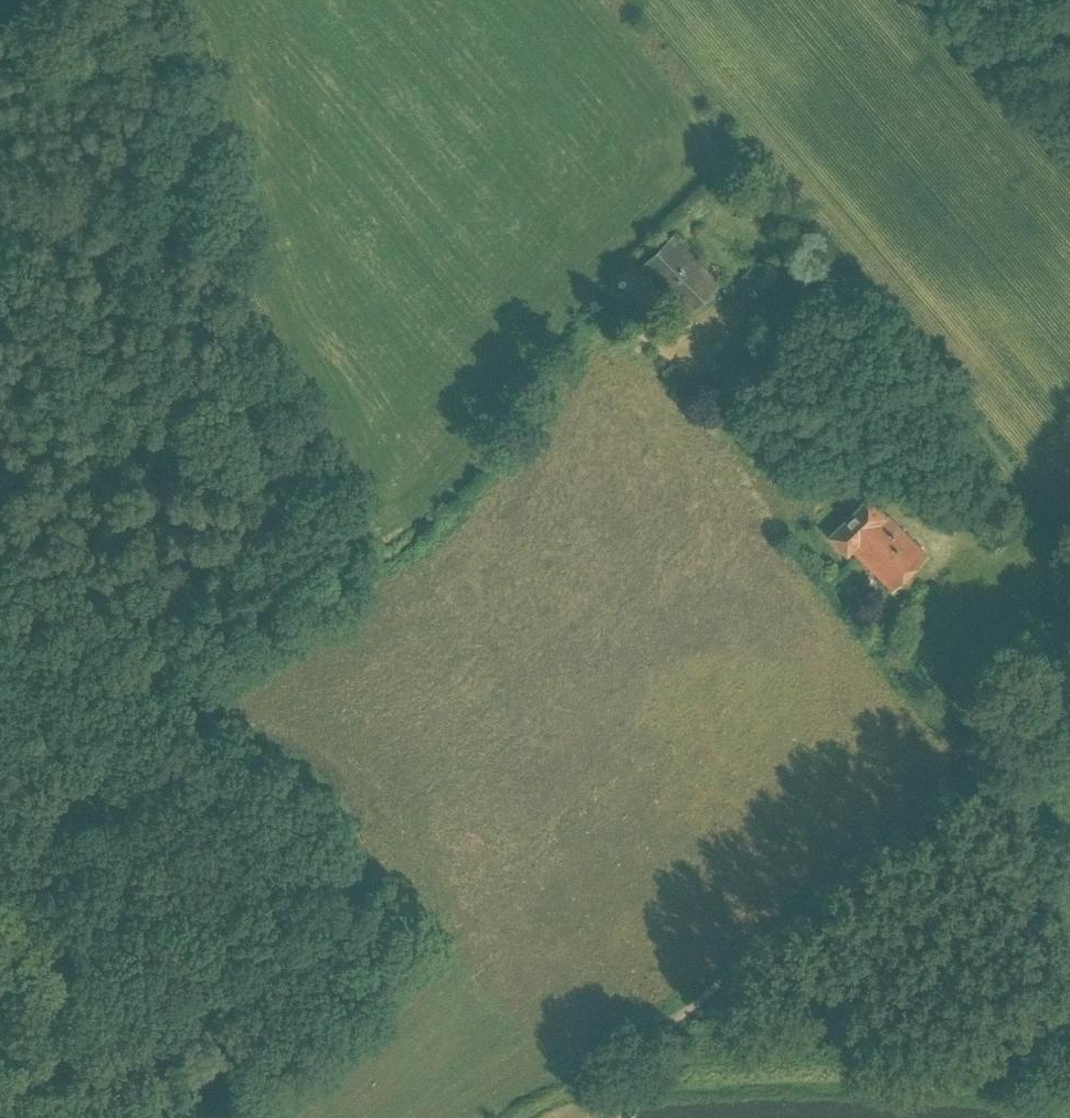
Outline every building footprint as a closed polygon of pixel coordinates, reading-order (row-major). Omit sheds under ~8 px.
[(690,312),(721,283),(675,235),(645,265),(690,312)] [(849,554),(853,550),(888,515),(870,497),(831,536),(849,554)] [(888,515),(853,550),(894,590),(928,556),(888,515)]
